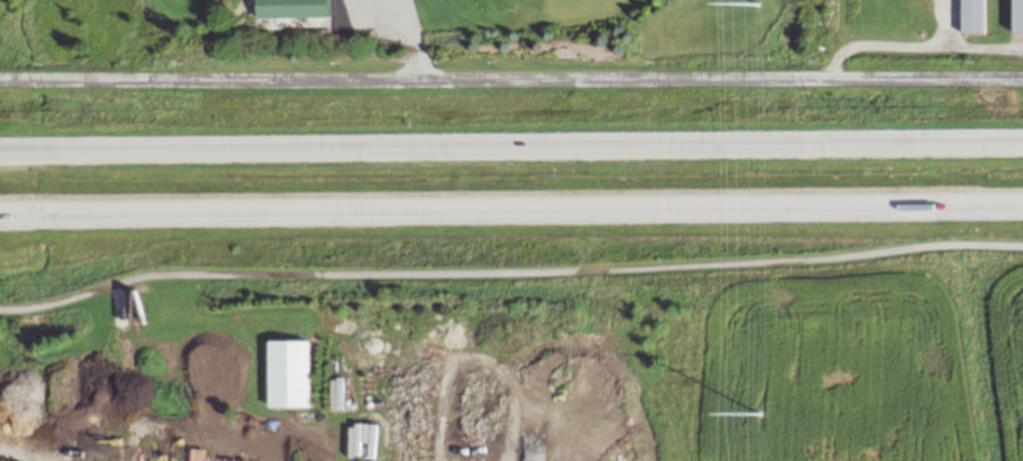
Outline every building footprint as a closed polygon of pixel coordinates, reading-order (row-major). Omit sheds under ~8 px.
[(266,339),(266,407),(307,407),(307,339),(266,339)]
